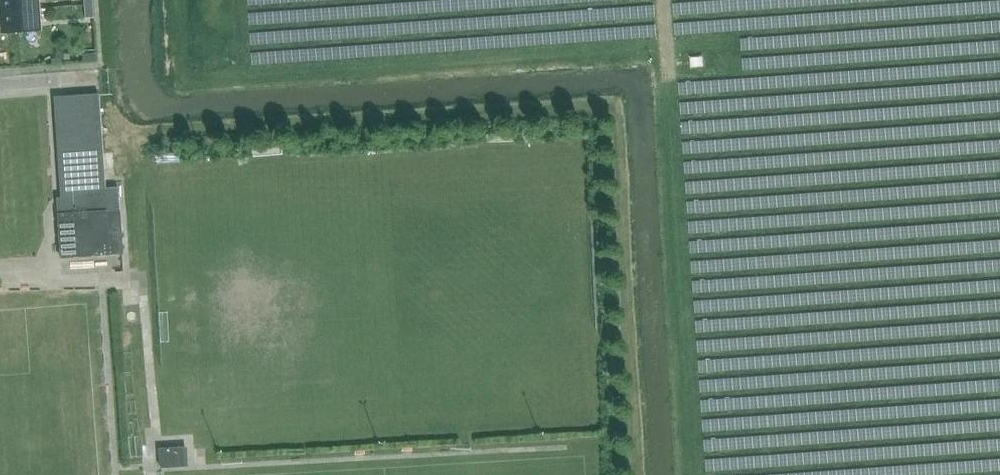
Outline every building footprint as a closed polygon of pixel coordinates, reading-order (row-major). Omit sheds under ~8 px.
[(39,7),(38,0),(0,0),(0,10),(39,7)] [(0,10),(0,24),(1,32),(40,29),(39,7),(0,10)] [(104,188),(98,93),(59,96),(65,195),(56,196),(60,257),(122,253),(117,187),(104,188)] [(186,449),(158,451),(159,465),(187,463),(186,449)]
